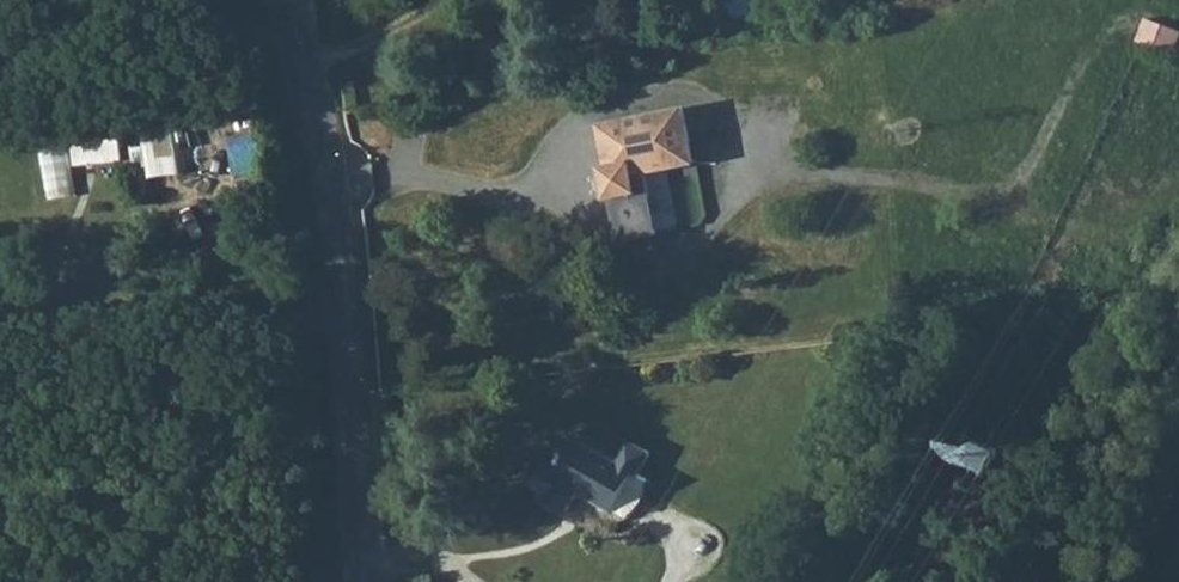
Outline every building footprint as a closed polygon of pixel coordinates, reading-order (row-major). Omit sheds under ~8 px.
[(1170,34),(1133,21),(1126,42),(1162,56),(1170,34)] [(603,167),(598,168),(605,203),(638,197),(634,180),(686,170),(697,167),(686,107),(595,125),(603,167)] [(179,117),(144,122),(151,176),(187,172),(179,117)] [(43,148),(52,194),(78,189),(69,143),(43,148)] [(528,486),(540,494),(537,500),(558,513),(570,493),(605,515),(608,511),(618,494),(629,476),(630,477),(642,457),(621,445),(608,465),(567,440),(552,467),(542,461),(540,460),(539,459),(537,459),(534,459),(532,460),(530,460),(528,461),(526,463),(524,465),(523,468),(522,471),(522,474),(522,477),(523,479),(524,482),(526,484),(528,486)] [(642,484),(630,477),(629,476),(618,494),(608,511),(620,519),(634,504),(642,484)]
